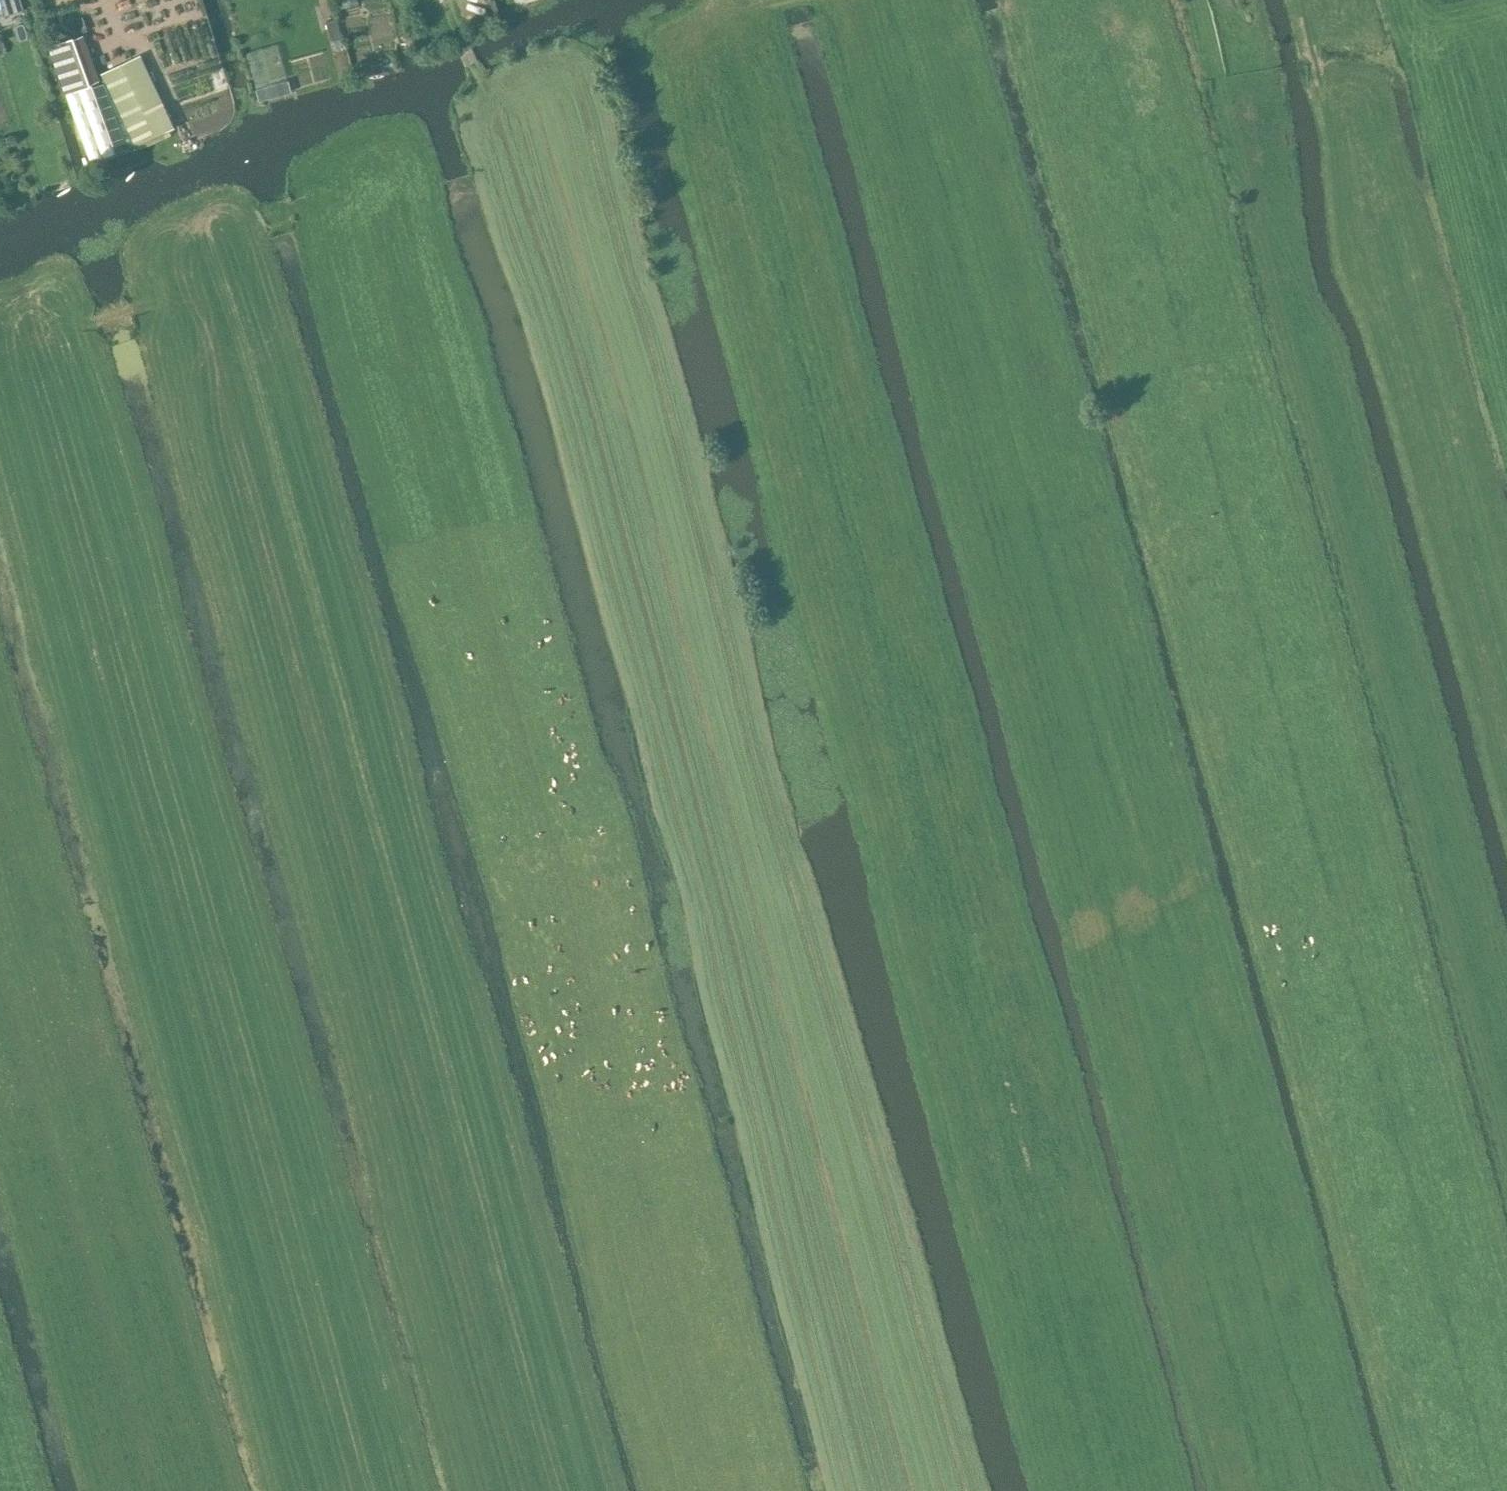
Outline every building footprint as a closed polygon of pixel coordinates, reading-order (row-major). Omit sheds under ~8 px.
[(89,82),(73,37),(49,46),(89,160),(115,151),(90,82),(89,82)] [(140,54),(101,72),(135,144),(174,126),(140,54)]
